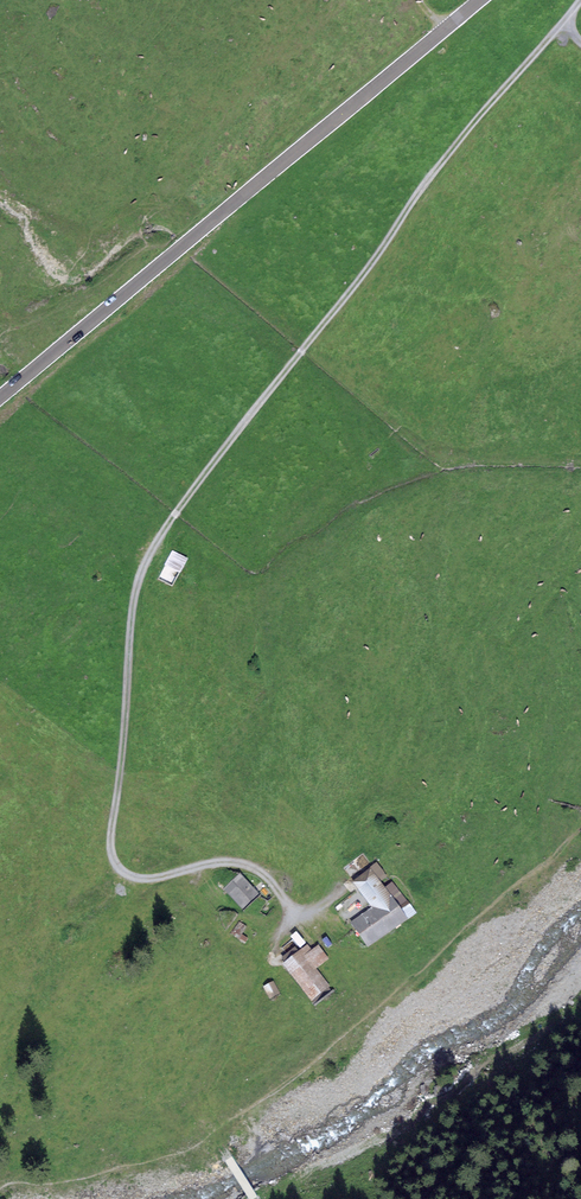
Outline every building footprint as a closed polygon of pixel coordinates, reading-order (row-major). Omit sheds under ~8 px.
[(186,563),(172,557),(158,584),(173,591),(186,563)] [(414,916),(371,856),(348,873),(362,892),(338,909),(367,950),(414,916)] [(241,871),(223,886),(242,910),(260,895),(241,871)] [(291,957),(281,964),(311,1004),(333,988),(322,974),(331,966),(315,945),(309,949),(301,938),(285,949),(291,957)] [(270,978),(262,983),(271,996),(278,991),(270,978)]
